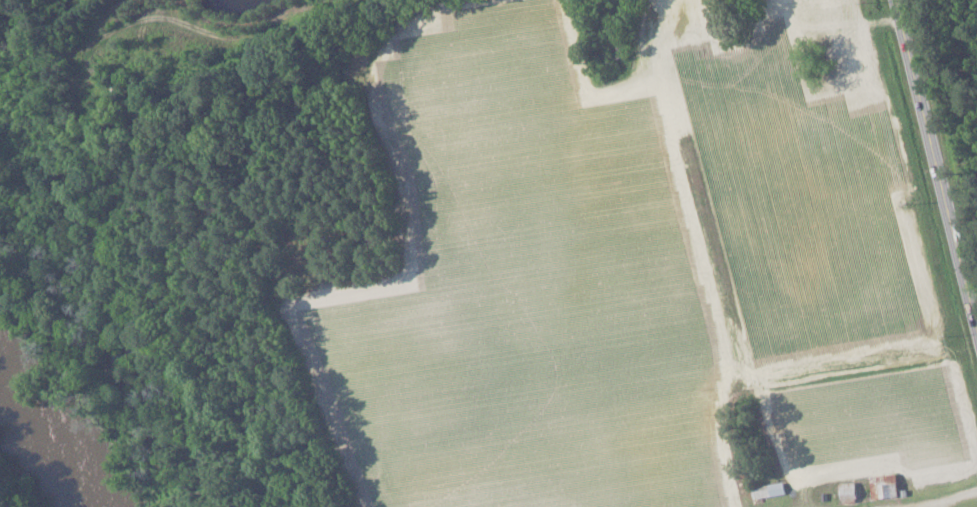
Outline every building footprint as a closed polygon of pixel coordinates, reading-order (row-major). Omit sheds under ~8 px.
[(897,497),(896,473),(869,475),(870,498),(897,497)] [(785,493),(783,481),(751,488),(753,499),(785,493)]
